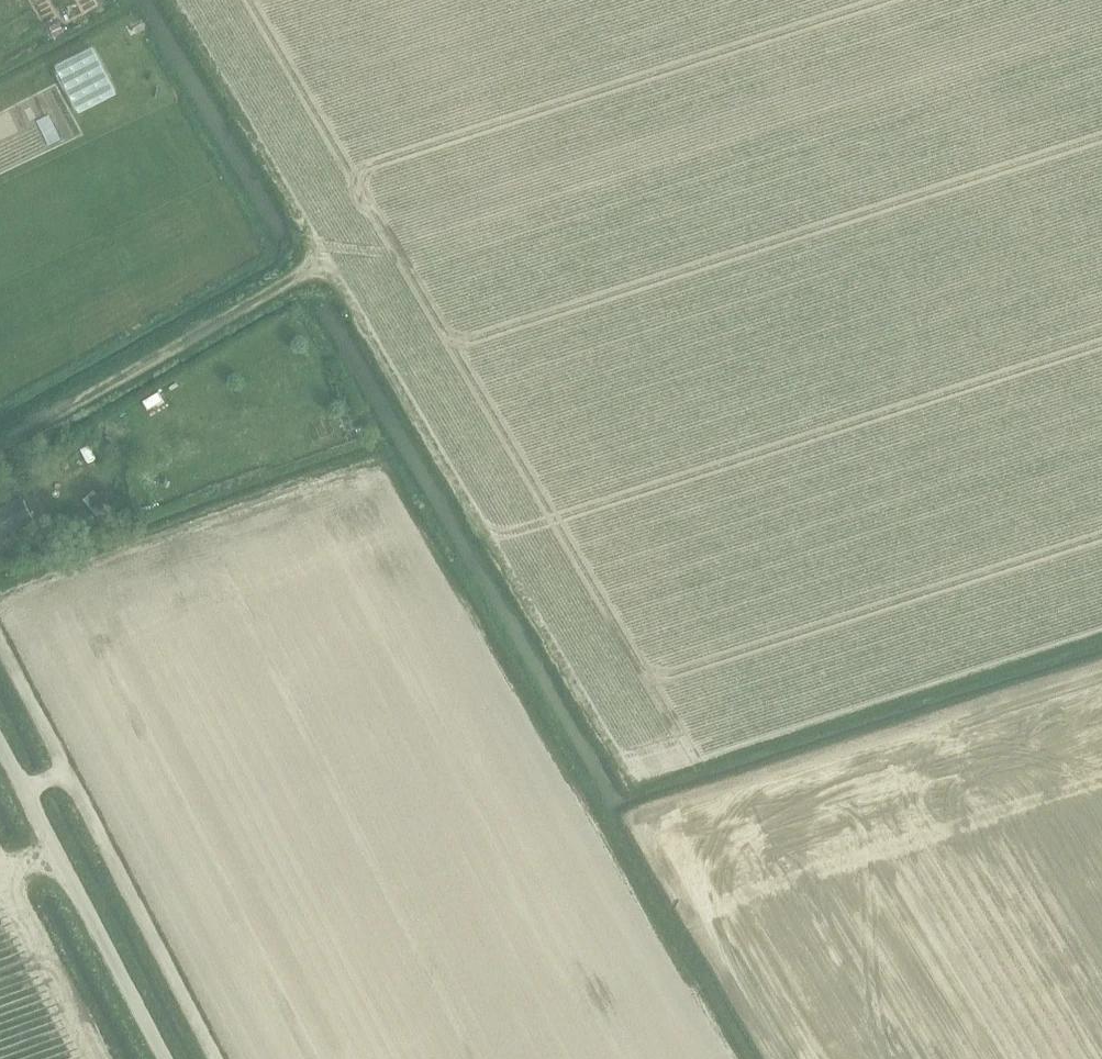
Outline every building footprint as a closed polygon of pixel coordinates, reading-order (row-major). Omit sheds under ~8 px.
[(21,499),(0,511),(0,536),(32,519),(21,499)]
